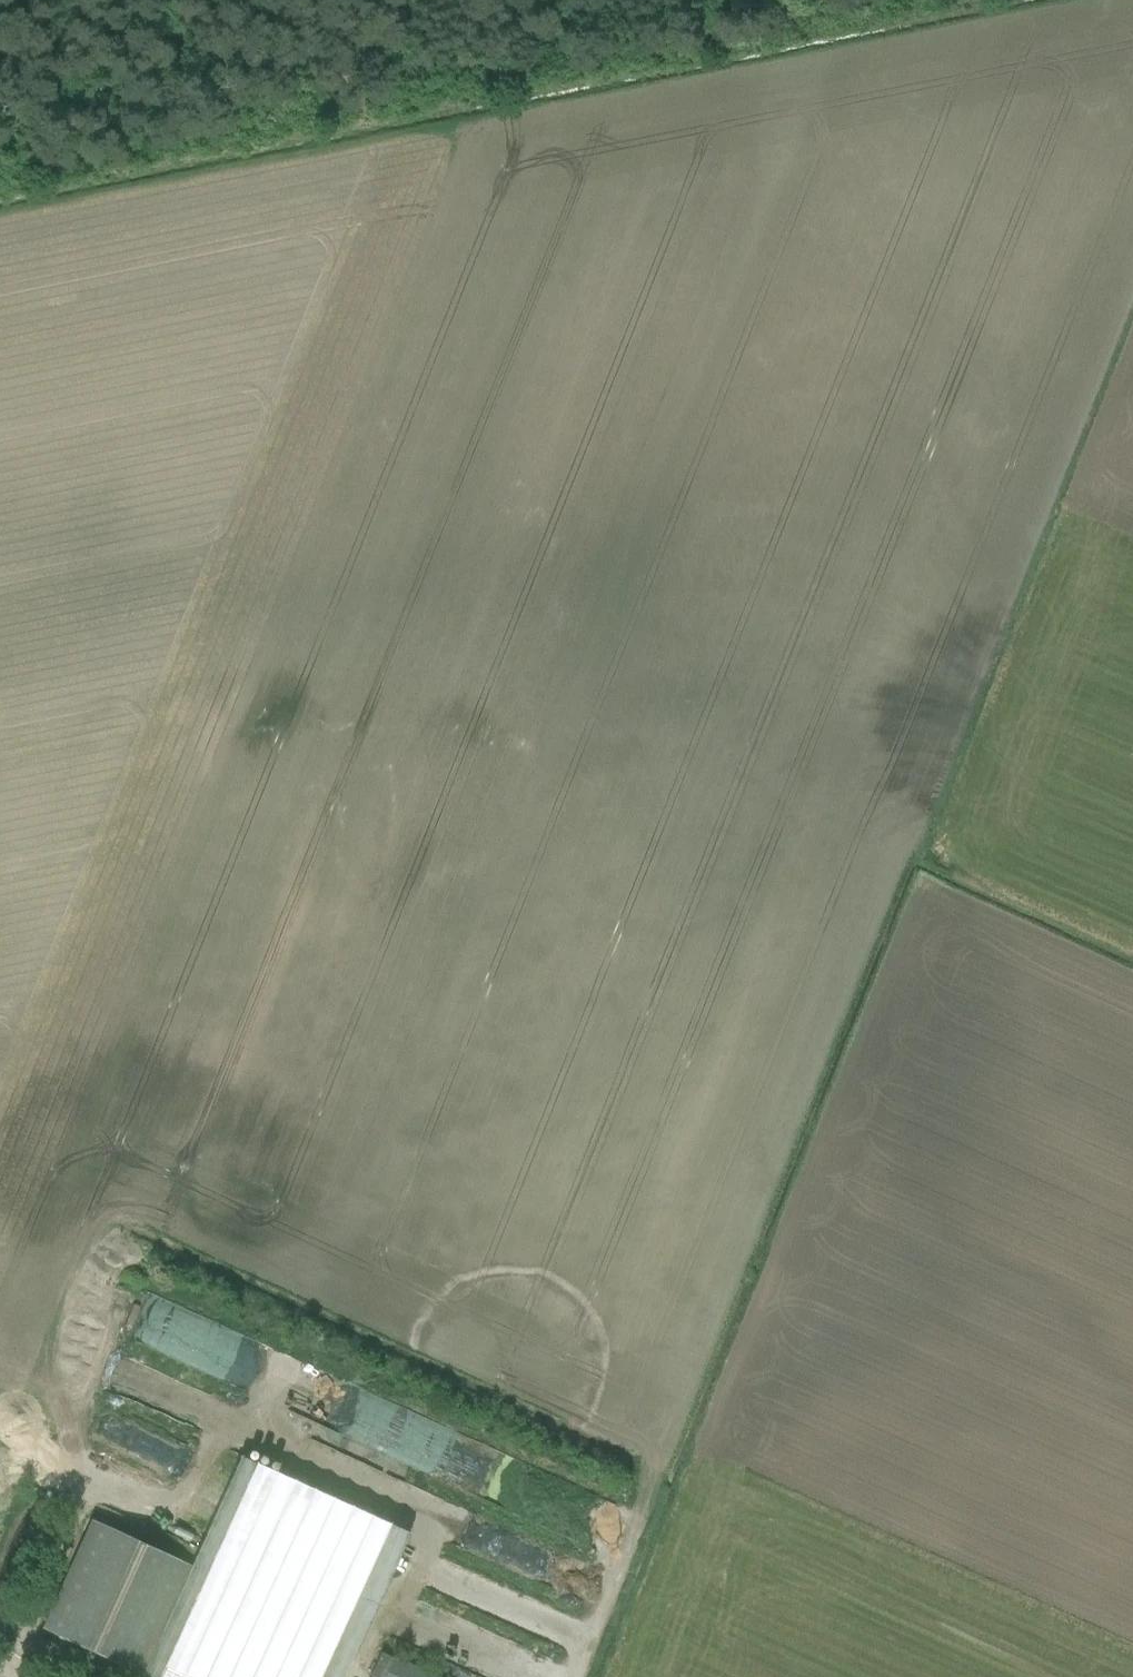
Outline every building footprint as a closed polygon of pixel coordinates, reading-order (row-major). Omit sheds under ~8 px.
[(377,1408),(362,1443),(406,1462),(410,1454),(401,1450),(405,1439),(414,1443),(421,1427),(377,1408)] [(404,1531),(242,1458),(141,1676),(337,1676),(404,1531)] [(42,1629),(140,1674),(190,1565),(92,1521),(42,1629)] [(392,1656),(380,1651),(369,1675),(374,1676),(382,1676),(392,1656)] [(392,1656),(382,1676),(437,1676),(392,1656)]
